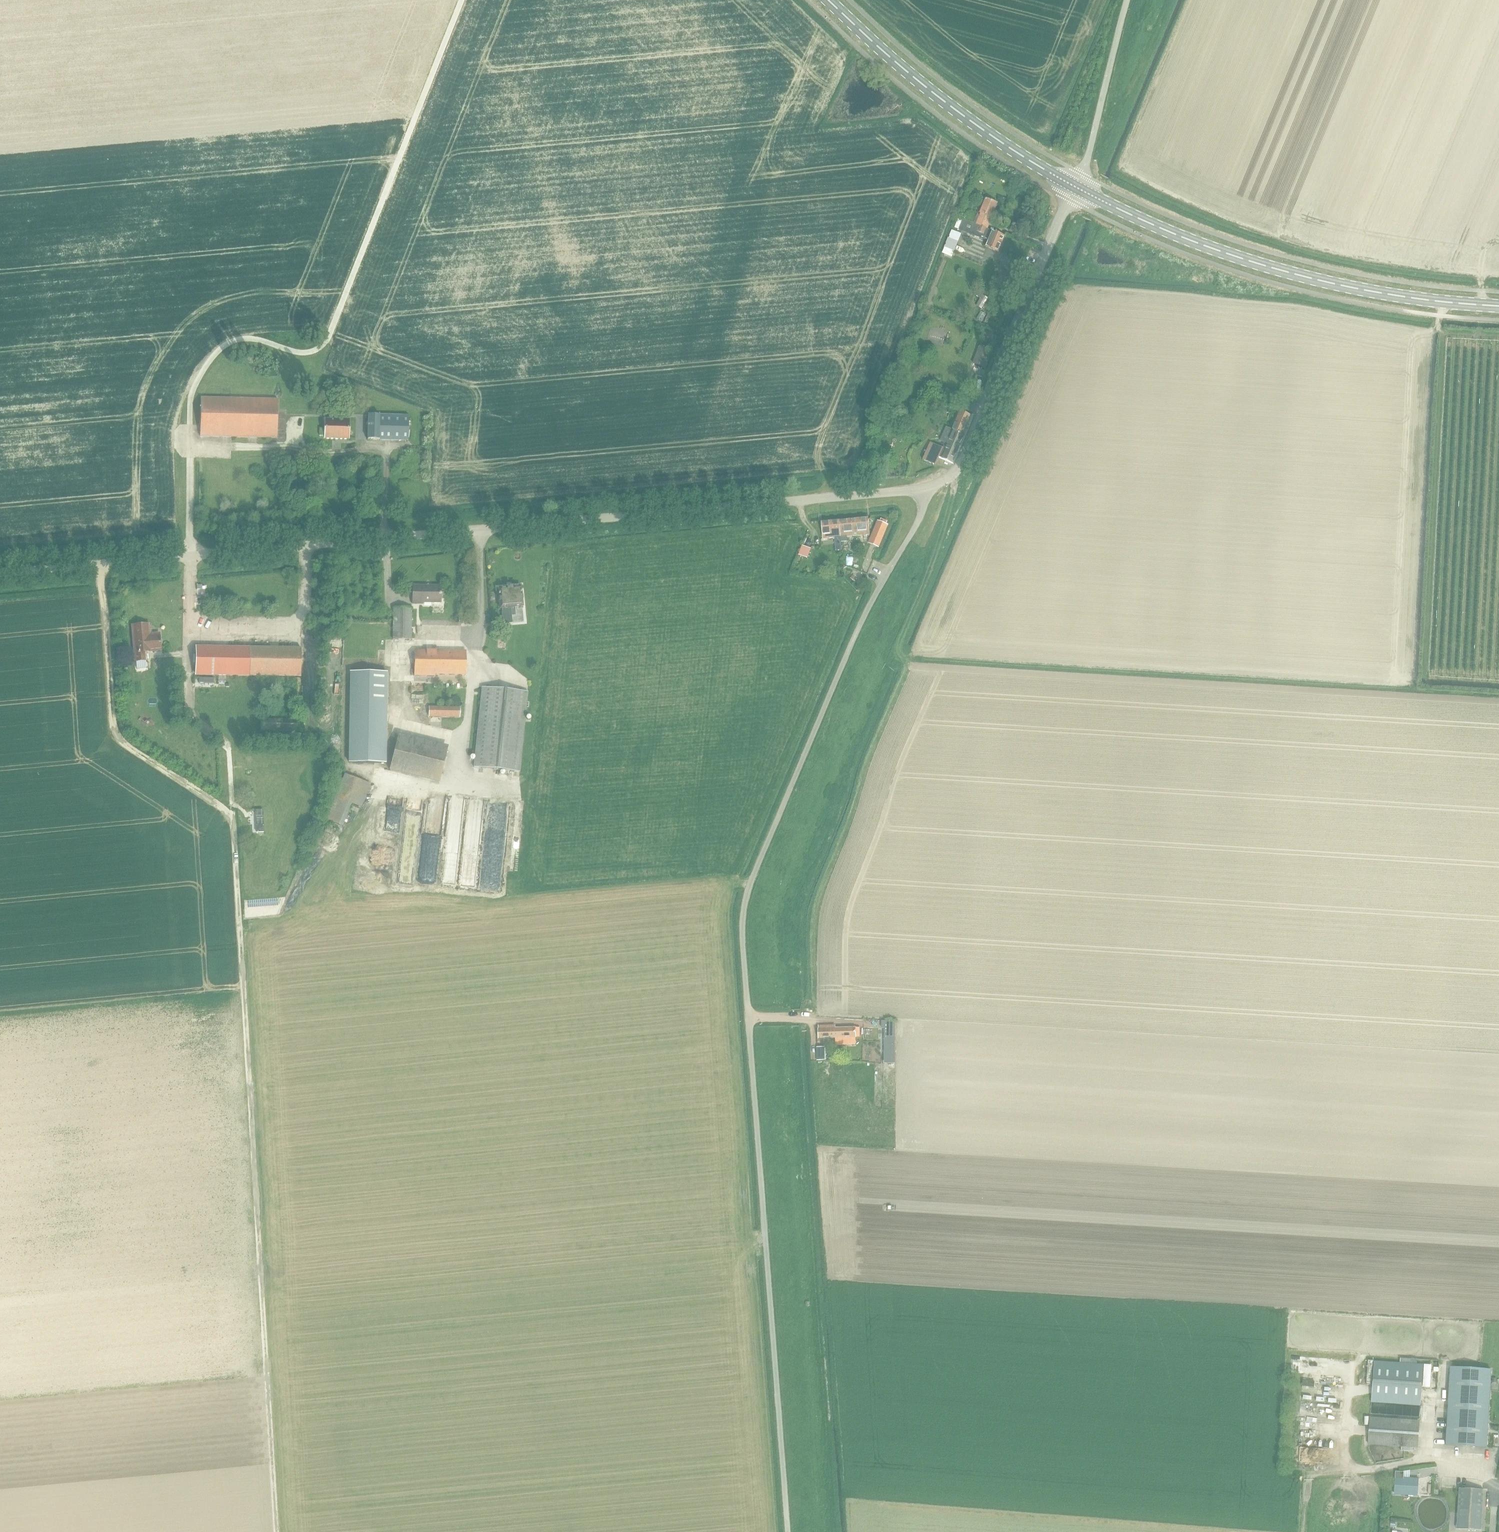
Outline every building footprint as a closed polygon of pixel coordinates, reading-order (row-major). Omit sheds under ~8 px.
[(978,211),(973,223),(987,228),(992,218),(998,203),(986,198),(986,199),(982,197),(979,204),(983,206),(980,212),(978,211)] [(1005,236),(987,228),(973,223),(963,218),(959,228),(988,240),(986,247),(998,252),(1005,236)] [(961,233),(954,231),(950,239),(947,248),(946,251),(953,253),(961,233)] [(978,287),(974,294),(979,297),(983,290),(978,287)] [(982,294),(976,304),(981,307),(987,297),(982,294)] [(980,345),(973,363),(984,368),(991,350),(980,345)] [(276,437),(277,399),(200,397),(199,435),(276,437)] [(930,442),(923,460),(933,464),(937,457),(939,458),(950,462),(952,463),(964,435),(963,434),(971,417),(969,416),(960,412),(952,429),(946,427),(940,441),(945,443),(943,448),(930,442)] [(348,420),(344,419),(344,413),(332,413),(332,419),(325,419),(325,428),(319,428),(319,435),(324,435),(324,438),(348,439),(348,420)] [(407,439),(408,416),(367,415),(366,438),(407,439)] [(868,518),(839,520),(841,536),(841,542),(847,541),(847,536),(870,534),(868,518)] [(878,521),(870,538),(880,543),(888,525),(886,524),(887,522),(881,519),(880,522),(878,521)] [(839,520),(821,522),(823,538),(834,537),(836,550),(842,549),(841,542),(841,536),(839,520)] [(808,553),(811,543),(801,540),(798,550),(808,553)] [(441,585),(413,585),(412,602),(440,602),(441,585)] [(521,586),(498,588),(500,608),(502,608),(503,623),(512,623),(511,615),(515,615),(514,607),(523,606),(521,586)] [(393,607),(393,639),(410,639),(411,608),(393,607)] [(150,634),(149,629),(149,624),(132,625),(135,661),(136,660),(145,660),(146,660),(146,651),(160,650),(159,633),(150,634)] [(300,676),(301,648),(196,646),(196,674),(300,676)] [(466,650),(414,650),(414,676),(434,676),(434,674),(465,674),(466,650)] [(145,660),(136,660),(137,668),(146,667),(145,660)] [(385,763),(387,673),(350,672),(349,763),(385,763)] [(482,686),(474,766),(519,771),(527,691),(482,686)] [(459,716),(459,706),(429,706),(429,716),(459,716)] [(260,719),(260,730),(299,731),(299,720),(260,719)] [(439,782),(448,745),(398,733),(388,769),(439,782)] [(326,819),(342,826),(351,803),(360,807),(370,784),(345,774),(326,819)] [(418,796),(403,794),(396,872),(411,874),(418,796)] [(509,836),(508,864),(515,864),(517,833),(513,833),(513,836),(509,836)] [(881,1020),(880,1027),(883,1027),(883,1051),(889,1051),(889,1063),(894,1063),(894,1020),(881,1020)] [(829,1025),(818,1026),(818,1029),(818,1038),(842,1038),(842,1044),(855,1044),(855,1037),(860,1037),(860,1027),(829,1028),(829,1025)] [(1411,1363),(1374,1361),(1371,1401),(1420,1404),(1423,1364),(1417,1364),(1411,1363)] [(1445,1445),(1486,1447),(1491,1369),(1450,1367),(1445,1445)] [(1419,1421),(1370,1418),(1368,1443),(1417,1446),(1419,1421)] [(1396,1472),(1394,1494),(1416,1495),(1417,1479),(1409,1478),(1401,1478),(1401,1472),(1399,1472),(1396,1472)] [(1481,1530),(1483,1489),(1459,1488),(1457,1528),(1481,1530)]
